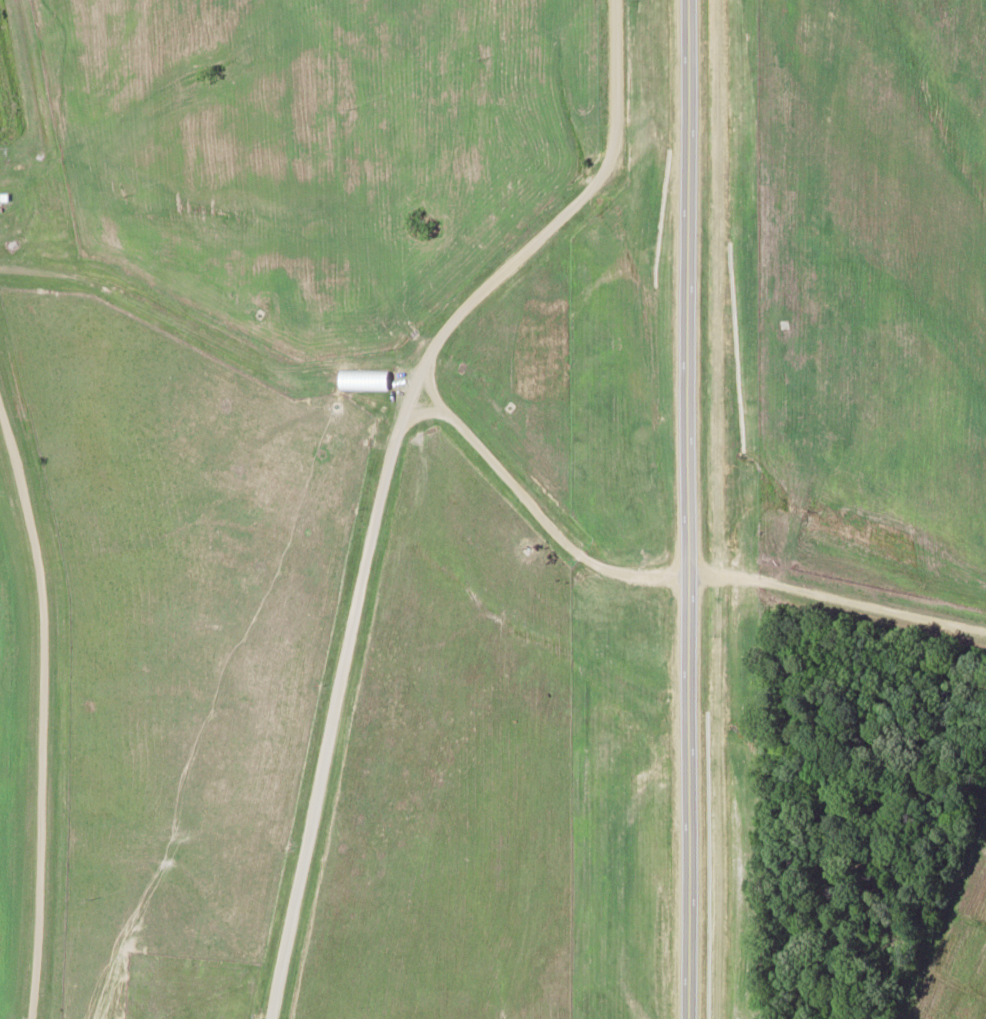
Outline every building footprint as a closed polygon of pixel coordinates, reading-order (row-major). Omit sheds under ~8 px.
[(338,386),(386,387),(387,367),(338,366),(338,386)]
